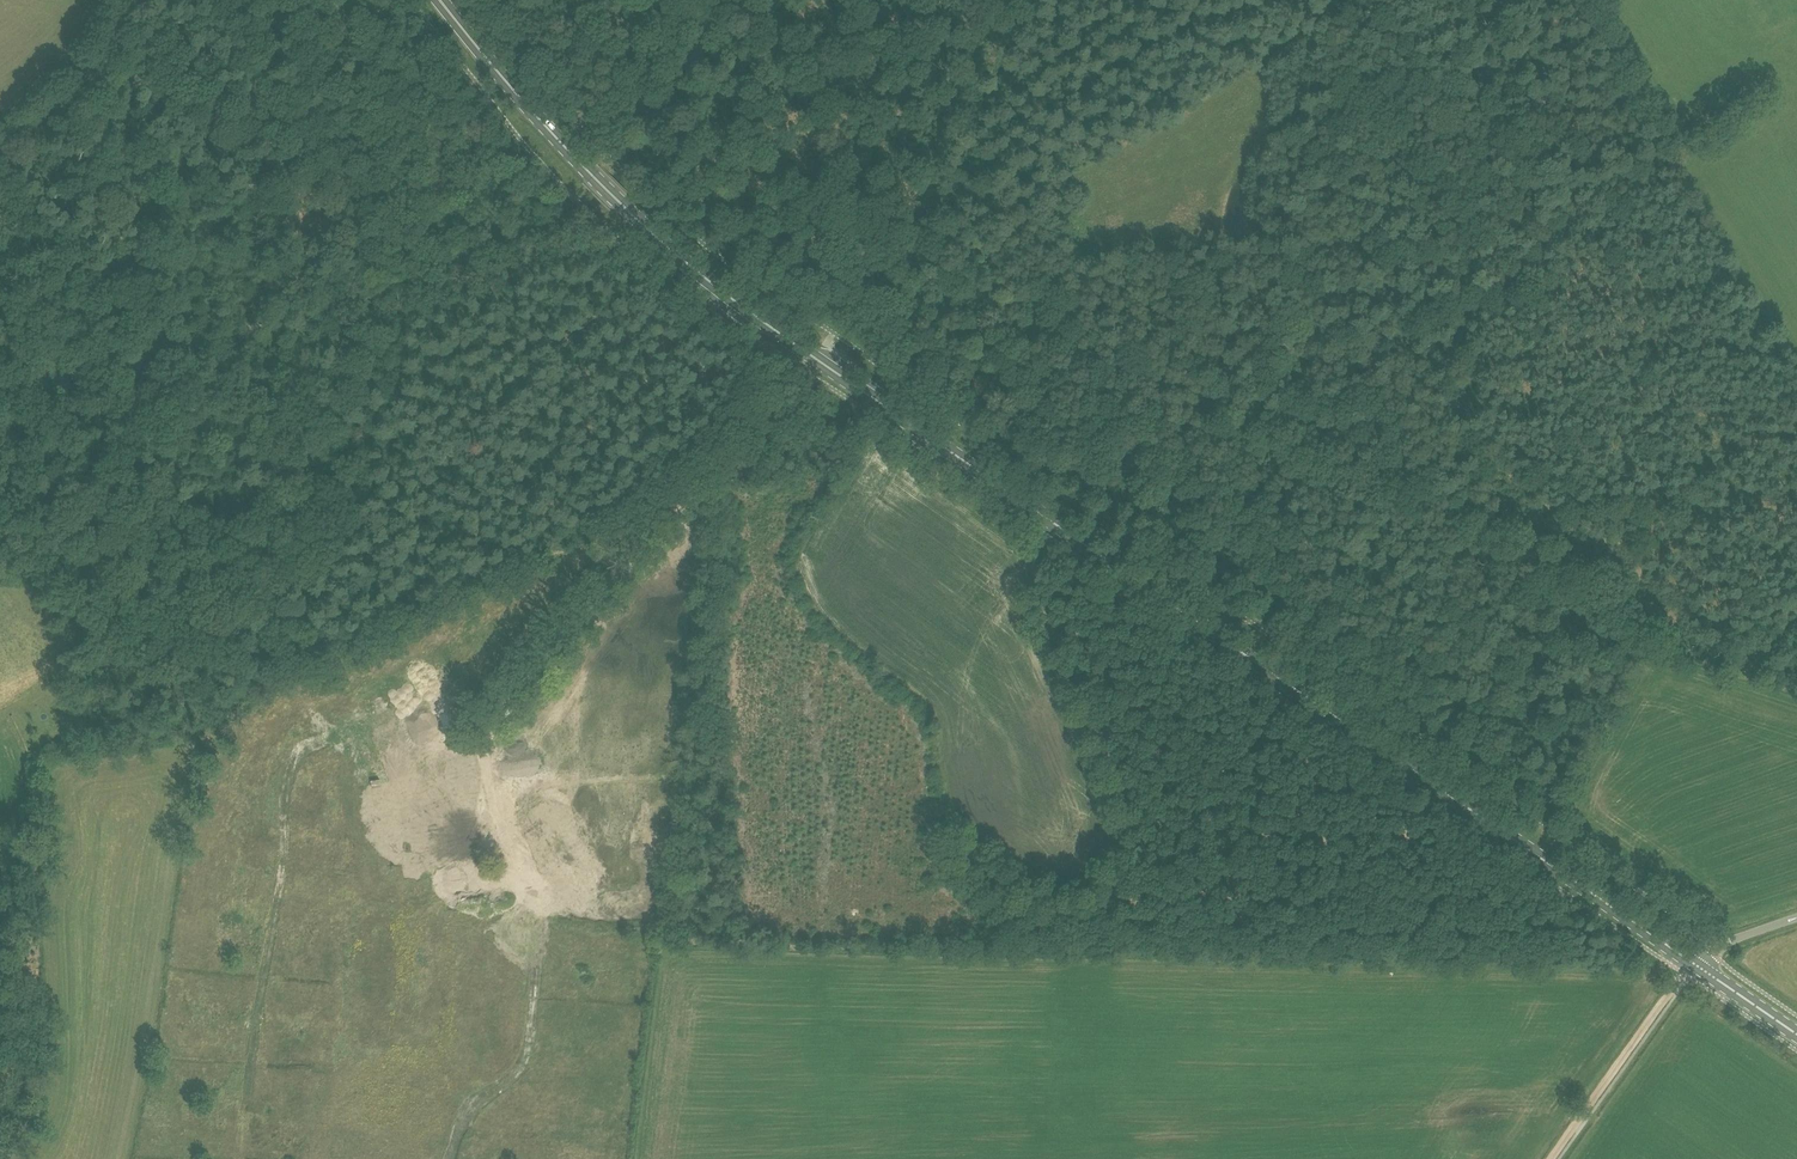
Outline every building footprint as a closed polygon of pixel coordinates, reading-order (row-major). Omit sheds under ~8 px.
[(627,544),(634,533),(629,529),(621,540),(627,544)] [(405,644),(414,661),(422,658),(413,640),(405,644)] [(385,651),(391,665),(403,660),(397,646),(385,651)] [(444,677),(431,677),(432,698),(445,698),(444,677)] [(350,706),(337,718),(347,729),(360,716),(350,706)] [(288,715),(282,722),(304,739),(309,732),(288,715)] [(255,725),(241,739),(246,745),(260,731),(255,725)] [(412,770),(427,770),(425,733),(411,734),(412,770)] [(493,762),(521,761),(520,746),(492,747),(493,762)] [(268,773),(273,767),(266,761),(269,757),(260,749),(252,759),(268,773)] [(253,793),(257,785),(230,773),(227,780),(253,793)] [(315,786),(326,789),(328,778),(308,774),(307,781),(316,783),(315,786)] [(367,784),(349,789),(352,803),(370,799),(367,784)] [(301,805),(309,807),(313,790),(306,788),(301,805)] [(617,831),(602,832),(603,855),(611,855),(611,842),(618,842),(617,831)] [(213,836),(210,845),(222,848),(225,839),(213,836)] [(235,859),(244,861),(247,851),(254,853),(257,839),(249,837),(246,850),(238,848),(235,859)] [(547,842),(548,856),(566,856),(565,841),(547,842)] [(262,862),(278,864),(279,850),(263,848),(262,862)] [(298,868),(314,872),(318,855),(312,853),(309,863),(300,861),(298,868)] [(206,882),(212,869),(220,872),(222,866),(206,859),(197,878),(206,882)] [(324,880),(336,883),(342,861),(334,860),(332,869),(327,867),(324,880)] [(466,867),(467,876),(486,875),(485,866),(466,867)] [(253,897),(260,898),(264,874),(256,873),(253,897)] [(226,874),(224,894),(232,895),(234,875),(226,874)] [(660,899),(661,876),(652,876),(652,899),(660,899)] [(365,892),(375,894),(378,878),(372,877),(370,888),(366,887),(365,892)] [(579,888),(570,889),(571,904),(580,904),(579,888)] [(513,891),(513,900),(536,898),(536,890),(513,891)] [(273,906),(274,898),(264,897),(263,905),(273,906)] [(621,899),(620,915),(628,915),(629,899),(621,899)] [(665,906),(657,905),(655,924),(663,924),(665,906)] [(493,918),(493,906),(475,906),(475,918),(493,918)] [(588,920),(602,920),(602,907),(587,907),(588,920)] [(334,941),(338,913),(330,912),(326,940),(334,941)] [(601,942),(602,927),(587,926),(587,934),(595,934),(594,942),(601,942)] [(615,928),(614,943),(625,944),(626,928),(615,928)] [(637,956),(646,956),(647,930),(637,930),(637,956)] [(516,950),(530,951),(530,933),(510,933),(510,944),(516,945),(516,950)] [(214,949),(212,959),(219,960),(221,950),(214,949)] [(280,953),(279,962),(292,963),(293,954),(280,953)] [(488,966),(488,957),(469,957),(469,965),(488,966)] [(509,968),(515,969),(515,974),(526,975),(527,958),(510,958),(509,968)] [(294,970),(293,963),(279,964),(280,971),(294,970)] [(641,981),(642,972),(630,971),(629,980),(641,981)] [(328,980),(346,981),(346,972),(328,972),(328,980)] [(597,999),(597,978),(589,977),(589,985),(583,984),(582,999),(597,999)] [(621,1000),(623,981),(610,979),(608,999),(621,1000)] [(644,985),(648,985),(648,982),(630,982),(630,1002),(644,1002),(644,985)] [(245,983),(238,983),(237,992),(239,992),(237,1003),(255,1005),(257,989),(245,987),(245,983)] [(320,995),(320,985),(303,985),(303,995),(320,995)] [(281,988),(279,1000),(289,1002),(292,990),(281,988)] [(343,1016),(345,988),(336,988),(335,1016),(343,1016)] [(467,1017),(481,1017),(481,1000),(467,1000),(467,1017)] [(562,1025),(567,1009),(552,1004),(547,1021),(562,1025)] [(620,1020),(646,1020),(646,1010),(620,1010),(620,1020)] [(507,1030),(507,1045),(513,1044),(514,1052),(522,1052),(521,1029),(507,1030)] [(221,1056),(222,1033),(214,1033),(214,1056),(221,1056)] [(274,1036),(273,1053),(286,1054),(286,1036),(274,1036)] [(622,1039),(622,1059),(637,1059),(637,1039),(622,1039)] [(296,1043),(297,1063),(311,1063),(310,1042),(296,1043)] [(548,1072),(552,1050),(539,1048),(534,1069),(548,1072)] [(477,1054),(466,1055),(467,1062),(478,1061),(477,1054)] [(467,1069),(475,1082),(488,1075),(480,1061),(467,1069)] [(229,1085),(234,1066),(226,1064),(222,1083),(229,1085)] [(544,1098),(550,1097),(548,1086),(541,1088),(544,1098)] [(572,1087),(571,1098),(589,1098),(589,1088),(572,1087)] [(606,1089),(592,1088),(591,1104),(605,1105),(606,1089)] [(155,1089),(155,1102),(181,1103),(182,1090),(155,1089)] [(637,1116),(637,1091),(630,1091),(629,1115),(637,1116)] [(309,1104),(308,1112),(329,1115),(329,1106),(309,1104)] [(369,1125),(369,1145),(381,1145),(381,1125),(369,1125)] [(197,1135),(211,1137),(212,1130),(198,1128),(197,1135)] [(162,1156),(179,1156),(179,1137),(171,1136),(171,1140),(162,1140),(162,1156)] [(476,1158),(484,1158),(484,1145),(476,1145),(476,1158)] [(631,1154),(632,1146),(614,1145),(614,1152),(631,1154)] [(536,1147),(518,1147),(518,1158),(536,1158),(536,1147)] [(557,1148),(558,1158),(574,1158),(574,1148),(557,1148)] [(257,1152),(249,1151),(248,1157),(255,1158),(256,1158),(257,1152)]
